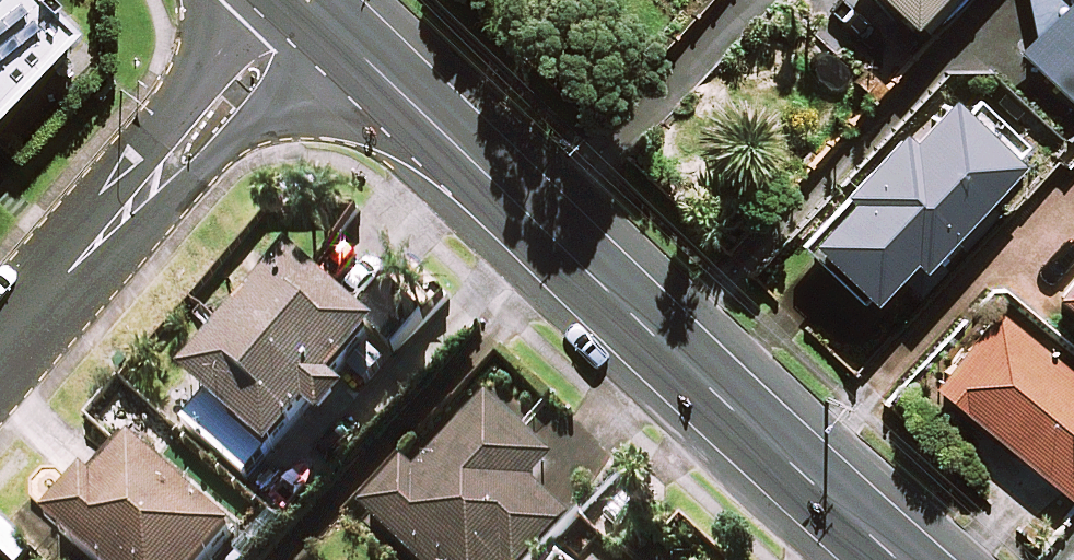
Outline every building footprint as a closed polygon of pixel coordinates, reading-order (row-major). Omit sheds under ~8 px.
[(74,23),(50,0),(0,0),(0,103),(74,23)] [(756,195),(946,0),(715,0),(688,27),(742,79),(691,132),(756,195)] [(1030,38),(1019,50),(1073,103),(1073,0),(1023,0),(1030,38)] [(906,138),(899,130),(838,192),(842,196),(801,238),(863,298),(910,250),(918,258),(1026,147),(977,99),(965,112),(947,96),(906,138)] [(383,337),(293,259),(188,379),(209,397),(186,424),(255,484),(383,337)] [(1051,288),(1073,308),(1073,262),(1051,288)] [(997,309),(934,383),(1069,498),(1073,491),(1073,374),(997,309)] [(486,400),(418,473),(406,462),(363,508),(419,559),(529,559),(570,516),(530,479),(549,458),(486,400)] [(132,442),(57,528),(94,559),(216,559),(238,535),(132,442)]
